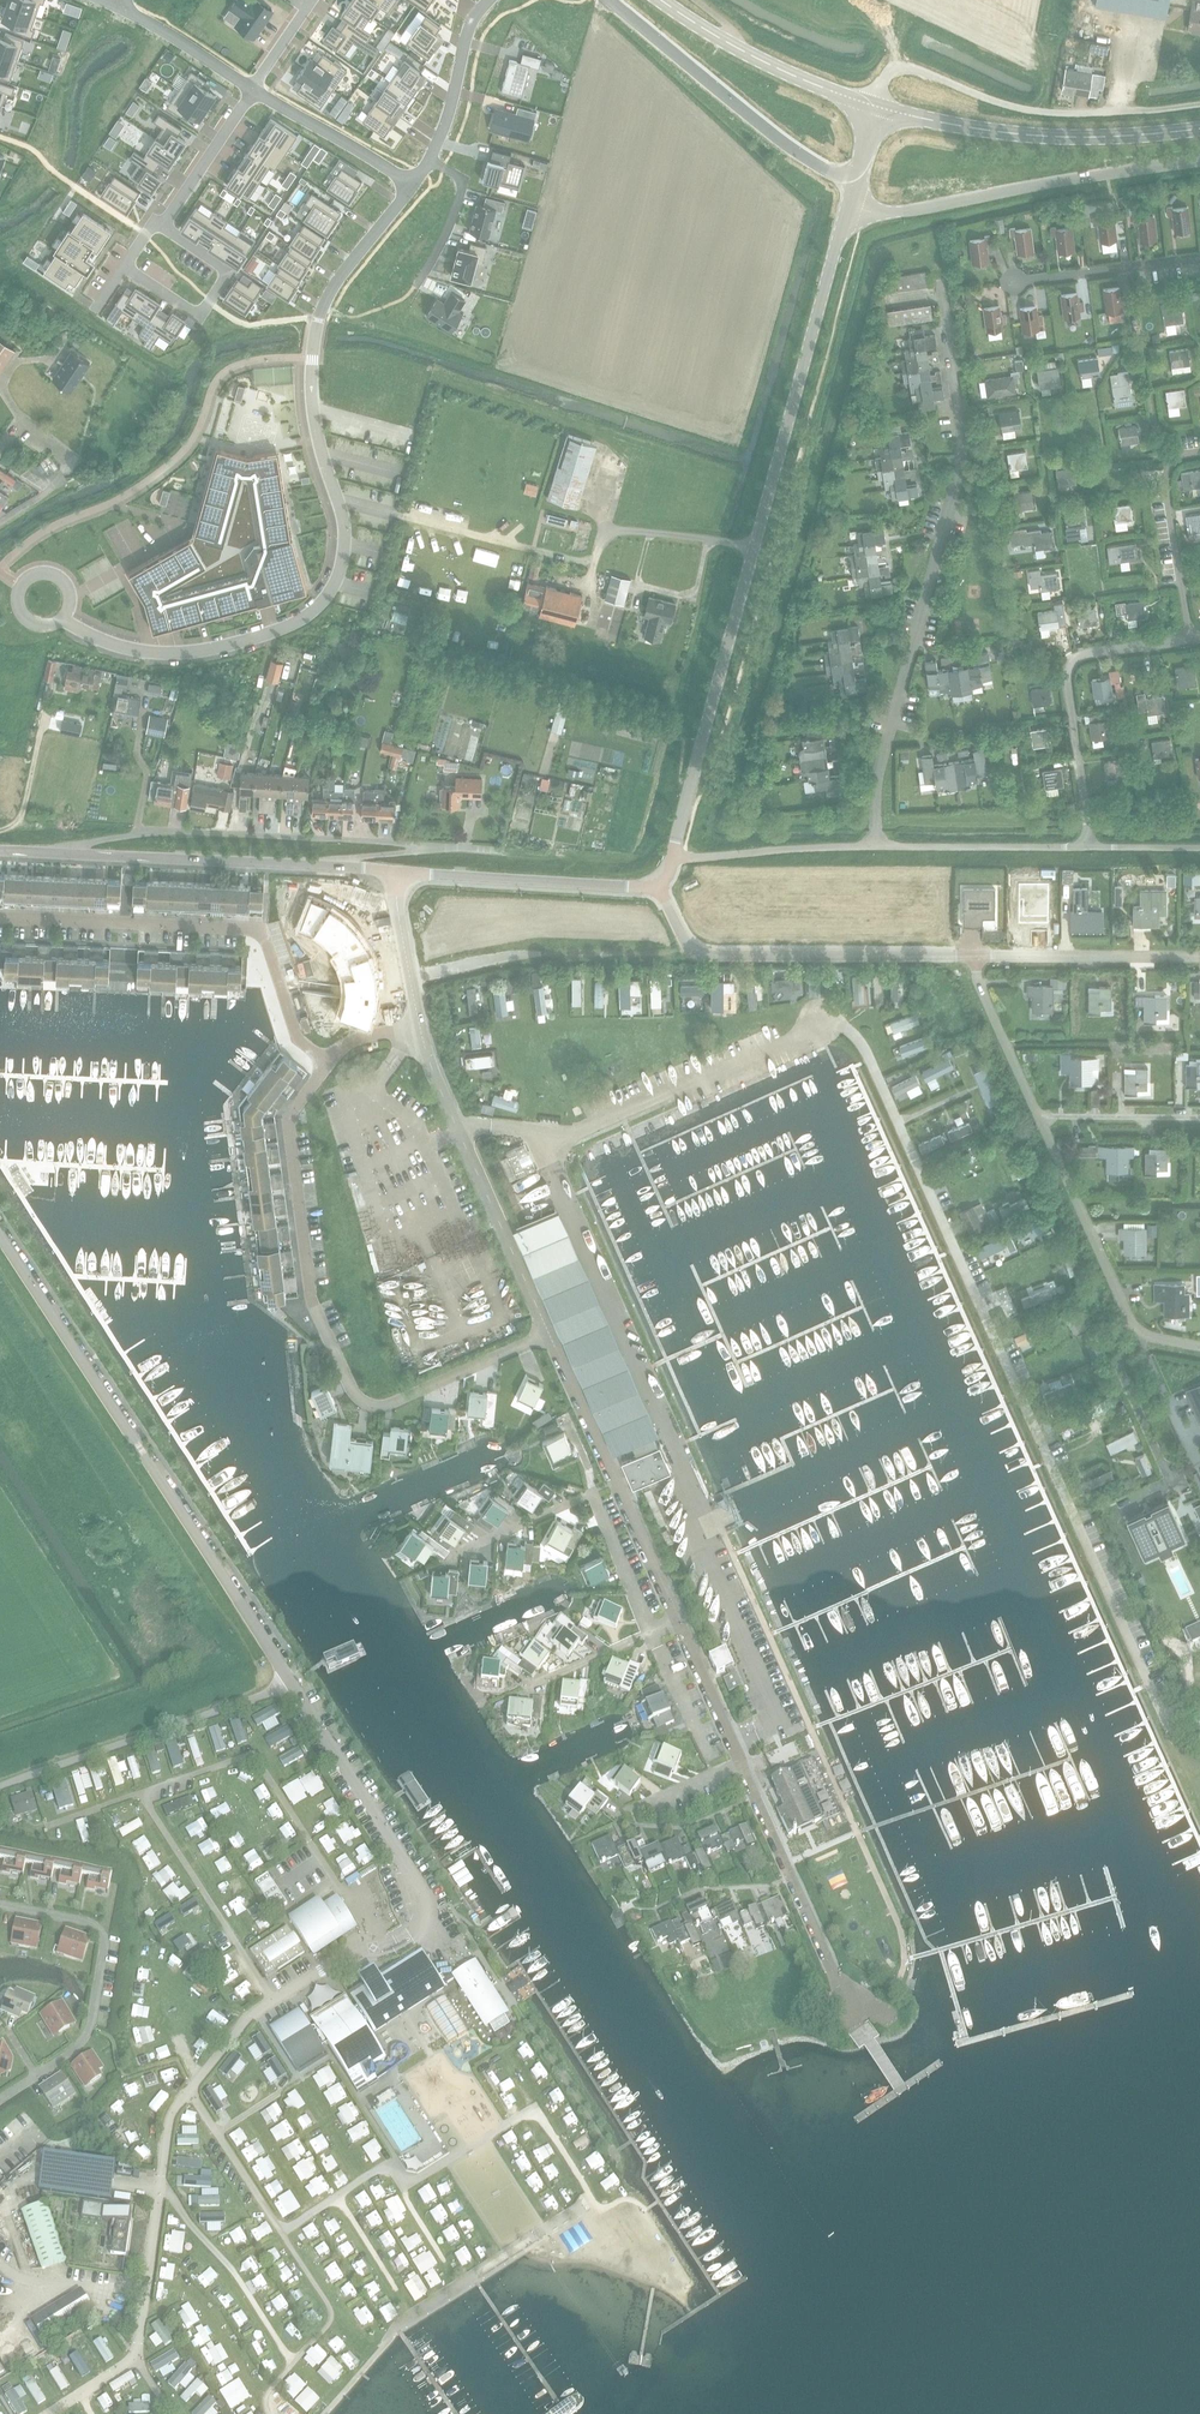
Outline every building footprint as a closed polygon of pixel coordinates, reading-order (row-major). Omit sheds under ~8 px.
[(7,6),(36,16),(40,3),(43,4),(44,0),(9,0),(7,6)] [(270,11),(255,0),(254,0),(252,2),(250,0),(236,0),(231,8),(243,17),(236,26),(251,37),(270,11)] [(350,1),(371,16),(378,6),(388,12),(396,0),(351,0),(350,1)] [(425,10),(433,0),(410,0),(425,10)] [(1095,8),(1166,19),(1169,0),(1096,0),(1095,8)] [(350,1),(341,13),(349,18),(344,25),(367,41),(372,34),(363,27),(371,16),(350,1)] [(67,3),(64,11),(79,16),(81,8),(67,3)] [(7,6),(2,19),(17,24),(15,31),(32,37),(34,29),(31,28),(36,16),(7,6)] [(276,6),(273,10),(279,14),(283,9),(278,6),(278,7),(276,6)] [(1192,10),(1189,29),(1191,30),(1191,32),(1199,34),(1199,12),(1192,10)] [(412,36),(406,44),(428,60),(437,47),(430,42),(440,27),(425,17),(421,24),(420,24),(412,36)] [(332,26),(324,38),(345,53),(353,42),(373,56),(378,49),(367,41),(344,25),(340,31),(332,26)] [(17,60),(24,39),(5,33),(3,40),(0,39),(0,54),(17,60)] [(61,37),(57,47),(65,49),(68,40),(61,37)] [(379,41),(376,46),(382,51),(386,46),(379,41)] [(389,42),(384,49),(399,59),(404,52),(389,42)] [(1100,45),(1099,49),(1101,53),(1107,54),(1108,46),(1100,45)] [(509,59),(501,91),(522,97),(530,65),(539,68),(541,58),(523,53),(520,62),(509,59)] [(10,81),(17,60),(0,54),(0,77),(10,81)] [(309,58),(302,68),(332,89),(345,70),(322,54),(316,63),(309,58)] [(1077,96),(1088,98),(1088,96),(1096,97),(1099,80),(1102,80),(1107,58),(1100,57),(1096,75),(1081,73),(1077,96)] [(396,74),(390,82),(412,97),(420,85),(413,80),(419,72),(404,61),(395,74),(396,74)] [(371,67),(367,73),(371,76),(375,70),(371,67)] [(302,68),(295,78),(302,82),(296,91),(319,107),(332,89),(302,68)] [(40,69),(38,77),(50,81),(53,73),(40,69)] [(552,71),(551,76),(560,78),(562,72),(553,69),(552,71)] [(1077,96),(1081,73),(1066,70),(1062,93),(1077,96)] [(179,89),(207,107),(215,95),(202,87),(206,81),(191,71),(179,89)] [(2,105),(6,93),(12,95),(15,87),(0,82),(0,105),(2,105)] [(384,89),(376,101),(391,112),(396,104),(403,109),(412,97),(390,82),(385,89),(384,89)] [(179,89),(167,107),(182,117),(186,111),(199,120),(207,108),(179,89)] [(376,101),(362,121),(384,136),(392,124),(386,119),(391,112),(376,101)] [(133,102),(126,112),(132,116),(139,106),(133,102)] [(496,108),(491,129),(521,137),(526,117),(534,119),(537,111),(518,106),(516,114),(496,108)] [(159,113),(153,121),(163,128),(155,138),(177,153),(185,141),(177,136),(182,129),(159,113)] [(260,135),(286,153),(297,136),(270,118),(260,134),(260,135)] [(114,126),(110,132),(116,136),(120,130),(114,126)] [(260,135),(249,151),(275,169),(286,153),(260,135)] [(143,156),(143,157),(157,166),(161,160),(169,165),(177,153),(155,138),(143,156)] [(314,143),(306,155),(312,159),(320,147),(314,143)] [(321,147),(317,152),(323,156),(327,150),(321,146),(321,147)] [(134,150),(129,158),(138,164),(130,176),(152,190),(160,178),(153,173),(157,166),(143,157),(143,156),(134,150)] [(486,168),(482,181),(498,185),(499,182),(518,187),(517,189),(518,189),(525,165),(509,161),(511,155),(493,150),(488,168),(486,168)] [(238,167),(238,168),(259,182),(270,166),(275,169),(249,151),(248,152),(238,167)] [(541,161),(539,167),(546,169),(548,163),(541,161)] [(88,166),(82,176),(89,181),(95,171),(88,166)] [(238,168),(227,184),(248,199),(259,182),(238,168)] [(336,175),(328,188),(349,202),(357,189),(362,181),(342,168),(337,175),(336,175)] [(290,171),(286,178),(292,182),(296,175),(290,171)] [(109,183),(101,196),(126,213),(135,200),(134,200),(139,192),(115,176),(110,183),(109,183)] [(301,176),(299,180),(305,184),(307,180),(301,176)] [(286,178),(281,185),(287,189),(292,182),(286,178)] [(312,192),(305,203),(312,208),(305,219),(327,234),(337,219),(341,212),(312,192)] [(276,193),(272,199),(278,203),(282,197),(276,193)] [(1173,193),(1167,201),(1171,203),(1176,195),(1173,193)] [(469,231),(488,237),(496,210),(502,211),(504,202),(486,197),(483,205),(477,204),(469,231)] [(68,204),(65,208),(71,212),(74,208),(68,204)] [(1124,207),(1126,215),(1133,214),(1132,206),(1124,207)] [(181,229),(196,238),(213,212),(213,211),(210,216),(196,207),(181,229)] [(1172,214),(1175,232),(1190,230),(1187,207),(1172,209),(1172,207),(1167,207),(1168,215),(1172,214)] [(65,208),(62,212),(69,216),(71,212),(65,208)] [(280,208),(276,214),(282,218),(286,212),(280,208)] [(528,208),(525,217),(534,220),(537,211),(528,208)] [(1115,210),(1117,219),(1125,218),(1123,209),(1115,210)] [(56,252),(44,270),(66,285),(70,280),(75,284),(84,271),(87,273),(95,262),(86,256),(92,248),(97,251),(111,230),(83,212),(71,230),(68,228),(53,250),(56,252)] [(213,212),(196,238),(196,239),(196,238),(209,247),(209,248),(227,221),(213,212)] [(1082,223),(1081,216),(1074,217),(1075,224),(1082,223)] [(1098,224),(1101,242),(1116,240),(1113,217),(1098,219),(1098,216),(1092,217),(1093,225),(1098,224)] [(1138,224),(1141,242),(1156,240),(1153,216),(1138,218),(1138,216),(1133,217),(1134,224),(1138,224)] [(227,221),(209,248),(223,257),(241,230),(240,230),(237,235),(224,226),(228,221),(227,221)] [(1004,232),(1003,222),(995,223),(996,233),(1004,232)] [(298,232),(290,244),(292,246),(311,258),(319,246),(319,245),(324,238),(304,224),(299,232),(298,232)] [(1056,235),(1058,252),(1074,250),(1071,227),(1056,229),(1056,227),(1050,227),(1051,235),(1056,235)] [(1015,230),(1015,228),(1009,228),(1010,236),(1015,236),(1018,253),(1033,251),(1030,228),(1015,230)] [(241,230),(223,257),(224,257),(237,266),(255,240),(241,230)] [(270,230),(266,236),(271,239),(275,233),(270,230)] [(990,243),(989,235),(984,236),(984,238),(969,240),(972,264),(988,261),(986,244),(990,243)] [(482,264),(486,247),(470,243),(468,251),(458,248),(456,258),(455,258),(454,265),(451,276),(470,281),(475,262),(482,264)] [(287,252),(278,265),(280,266),(299,279),(308,266),(307,266),(312,259),(311,258),(292,246),(287,252)] [(27,255),(23,261),(27,264),(31,258),(27,255)] [(31,258),(27,264),(31,267),(35,261),(31,258)] [(35,261),(31,267),(35,269),(39,263),(35,261)] [(249,262),(245,268),(251,272),(255,267),(249,262)] [(276,273),(267,286),(288,300),(297,287),(296,286),(300,280),(299,279),(280,266),(276,273)] [(925,271),(918,272),(920,287),(927,286),(925,271)] [(912,288),(920,287),(918,272),(909,274),(912,288)] [(912,288),(909,274),(902,275),(905,289),(912,288)] [(905,289),(902,275),(896,276),(898,290),(905,289)] [(233,286),(224,299),(245,313),(254,300),(253,300),(262,286),(252,279),(248,285),(238,279),(233,286)] [(1121,320),(1120,311),(1122,310),(1121,305),(1126,304),(1125,296),(1120,297),(1119,287),(1103,289),(1106,313),(1108,312),(1109,322),(1121,320)] [(133,318),(147,296),(136,288),(131,296),(124,291),(105,319),(113,324),(122,310),(133,318)] [(451,331),(461,314),(458,311),(465,300),(451,292),(447,299),(448,300),(445,304),(437,299),(426,316),(451,331)] [(971,292),(963,293),(964,303),(973,302),(971,292)] [(1091,303),(1083,305),(1082,302),(1078,303),(1076,293),(1061,295),(1064,318),(1085,316),(1085,315),(1093,314),(1091,303)] [(145,340),(161,316),(154,312),(159,304),(147,296),(133,318),(144,325),(138,335),(145,339),(145,340)] [(44,307),(54,312),(58,303),(49,298),(44,307)] [(930,304),(922,305),(924,320),(932,318),(930,304)] [(924,320),(922,305),(916,306),(918,321),(924,320)] [(1181,305),(1162,308),(1165,324),(1183,321),(1181,305)] [(918,321),(916,306),(909,307),(911,322),(918,321)] [(999,306),(983,308),(987,331),(1002,329),(1001,323),(1006,322),(1005,315),(1000,315),(999,306)] [(1035,306),(1020,308),(1023,332),(1038,330),(1038,324),(1042,323),(1041,315),(1037,316),(1035,306)] [(911,322),(909,307),(901,308),(903,323),(911,322)] [(903,323),(901,308),(893,309),(895,324),(903,323)] [(895,324),(893,309),(886,310),(888,325),(895,324)] [(150,349),(159,335),(170,343),(185,321),(172,313),(167,321),(161,316),(145,340),(145,339),(142,344),(150,349)] [(1134,338),(1144,336),(1142,329),(1133,331),(1134,338)] [(926,346),(926,347),(937,345),(935,334),(908,338),(910,349),(926,346)] [(1142,339),(1130,340),(1131,352),(1144,351),(1142,339)] [(15,350),(0,340),(0,372),(15,350)] [(927,354),(926,347),(926,346),(910,349),(904,349),(906,360),(928,357),(927,354)] [(1105,347),(1097,348),(1098,356),(1106,355),(1105,347)] [(1187,348),(1169,351),(1171,367),(1190,364),(1187,348)] [(71,350),(52,379),(70,391),(90,363),(71,350)] [(929,367),(928,360),(928,357),(906,360),(901,361),(903,371),(929,367)] [(1081,376),(1099,373),(1096,357),(1078,360),(1081,376)] [(1016,362),(1018,370),(1024,369),(1023,360),(1016,362)] [(1059,384),(1056,367),(1055,361),(1037,363),(1041,387),(1059,384)] [(931,378),(931,375),(929,367),(903,371),(904,382),(909,381),(931,378)] [(1119,384),(1112,385),(1114,402),(1132,399),(1130,383),(1129,375),(1128,371),(1118,373),(1119,384)] [(1012,376),(995,379),(985,380),(988,396),(997,394),(1014,391),(1012,376)] [(933,388),(932,381),(931,378),(909,381),(911,392),(916,391),(916,390),(933,388)] [(19,385),(14,389),(22,402),(27,398),(19,385)] [(238,385),(234,399),(241,401),(245,387),(238,385)] [(933,388),(916,390),(916,391),(917,401),(944,397),(943,386),(933,388)] [(1183,388),(1165,391),(1168,407),(1186,405),(1183,388)] [(934,399),(917,401),(919,411),(935,408),(934,399)] [(990,420),(988,410),(979,412),(981,422),(990,420)] [(1012,437),(1011,429),(1020,427),(1018,411),(999,414),(1003,438),(1012,437)] [(138,415),(132,424),(140,429),(147,417),(142,414),(140,417),(138,415)] [(1130,451),(1129,442),(1139,441),(1136,424),(1118,427),(1120,443),(1121,443),(1122,452),(1130,451)] [(884,446),(900,444),(911,443),(909,432),(883,436),(884,446)] [(577,508),(597,443),(567,433),(547,498),(577,508)] [(884,446),(879,447),(881,457),(902,454),(902,451),(900,444),(884,446)] [(70,454),(64,448),(58,456),(63,461),(70,454)] [(192,535),(128,572),(144,601),(153,633),(307,590),(292,540),(284,487),(279,451),(246,456),(216,448),(192,535)] [(1025,451),(1007,454),(1009,470),(1027,467),(1025,451)] [(903,464),(902,457),(902,454),(881,457),(875,458),(877,468),(903,464)] [(0,465),(0,468),(16,476),(19,470),(2,461),(0,465)] [(905,475),(905,472),(903,464),(877,468),(878,479),(884,478),(905,475)] [(1076,483),(1073,466),(1055,469),(1057,486),(1076,483)] [(1181,473),(1183,489),(1199,486),(1199,470),(1181,473)] [(17,479),(16,480),(7,474),(3,479),(13,485),(12,486),(18,490),(23,483),(17,479)] [(906,485),(905,478),(905,475),(884,478),(885,489),(890,488),(906,485)] [(528,483),(525,492),(535,495),(537,486),(528,483)] [(890,488),(892,498),(919,494),(917,483),(906,485),(890,488)] [(1192,488),(1193,495),(1199,495),(1199,486),(1192,488)] [(170,491),(163,489),(159,503),(166,505),(170,491)] [(1025,516),(1024,508),(1033,507),(1031,490),(1012,493),(1015,510),(1016,517),(1025,516)] [(1064,500),(1063,493),(1054,494),(1055,502),(1064,500)] [(1099,501),(1100,510),(1108,509),(1107,500),(1099,501)] [(1085,502),(1087,509),(1094,508),(1093,501),(1085,502)] [(1130,503),(1112,506),(1114,523),(1132,520),(1130,503)] [(1079,535),(1077,528),(1084,526),(1082,510),(1064,513),(1068,537),(1079,535)] [(548,513),(547,520),(565,525),(567,518),(548,513)] [(1185,515),(1188,532),(1199,530),(1199,513),(1185,515)] [(875,541),(885,540),(883,528),(857,532),(859,543),(875,541)] [(1014,529),(1005,530),(1006,537),(1005,537),(1006,543),(1019,542),(1018,532),(1015,533),(1014,529)] [(1040,529),(1026,531),(1021,532),(1023,545),(1034,543),(1034,550),(1053,547),(1050,531),(1040,532),(1040,529)] [(876,548),(875,541),(859,543),(853,544),(855,554),(876,551),(876,548)] [(1117,545),(1107,546),(1108,557),(1119,556),(1120,561),(1138,559),(1135,542),(1117,545)] [(878,561),(877,554),(876,551),(855,554),(850,555),(851,565),(878,561)] [(879,572),(879,569),(878,561),(851,565),(853,576),(858,575),(879,572)] [(537,578),(540,565),(531,563),(528,576),(537,578)] [(881,582),(880,575),(879,572),(858,575),(860,586),(865,585),(881,582)] [(1050,598),(1049,590),(1059,588),(1056,572),(1038,575),(1042,599),(1050,598)] [(624,603),(631,578),(614,573),(607,598),(624,603)] [(865,585),(867,596),(893,592),(891,580),(881,582),(865,585)] [(576,623),(584,594),(547,585),(546,587),(528,583),(524,602),(541,607),(539,614),(576,623)] [(670,622),(675,603),(649,597),(644,616),(649,617),(644,636),(660,640),(665,621),(670,622)] [(819,609),(826,605),(823,600),(815,604),(819,609)] [(1145,617),(1143,600),(1124,603),(1127,619),(1145,617)] [(1094,607),(1076,610),(1079,627),(1097,624),(1094,607)] [(1058,626),(1056,609),(1037,612),(1040,629),(1058,626)] [(850,638),(860,637),(858,626),(831,630),(833,640),(850,638)] [(1113,629),(1114,637),(1122,636),(1121,628),(1113,629)] [(851,645),(850,638),(833,640),(827,641),(829,652),(851,649),(851,645)] [(1031,650),(1030,642),(1020,643),(1021,651),(1031,650)] [(853,659),(851,651),(851,649),(829,652),(824,652),(825,663),(853,659)] [(1006,662),(1005,651),(998,652),(998,655),(997,655),(998,663),(1006,662)] [(981,680),(992,679),(988,652),(976,653),(978,664),(981,680)] [(48,659),(43,679),(52,681),(56,661),(48,659)] [(854,669),(854,666),(853,659),(825,663),(827,674),(832,673),(854,669)] [(937,670),(938,670),(936,659),(925,661),(929,688),(939,686),(940,686),(937,670)] [(271,660),(265,679),(278,682),(283,663),(271,660)] [(1129,662),(1122,663),(1124,671),(1130,670),(1129,662)] [(978,664),(971,665),(968,665),(971,687),(972,687),(982,685),(981,680),(978,664)] [(82,674),(83,668),(73,665),(72,668),(70,668),(70,670),(68,670),(66,681),(80,684),(82,674)] [(972,692),(972,687),(971,687),(968,665),(965,666),(958,667),(962,693),(972,692)] [(1027,667),(1029,677),(1037,675),(1035,666),(1027,667)] [(1193,666),(1175,669),(1177,683),(1187,682),(1188,686),(1196,685),(1193,666)] [(951,695),(962,693),(958,667),(950,668),(947,668),(951,690),(950,690),(951,695)] [(82,674),(80,684),(98,688),(101,676),(98,676),(99,673),(97,672),(96,673),(94,673),(95,670),(83,668),(82,674)] [(951,690),(947,668),(944,669),(938,670),(937,670),(940,686),(939,686),(940,692),(950,690),(951,690)] [(855,679),(854,672),(854,669),(832,673),(833,683),(839,682),(856,680),(855,679)] [(1110,683),(1114,683),(1120,682),(1118,669),(1108,670),(1109,675),(1099,676),(1100,679),(1092,680),(1094,696),(1112,694),(1110,683)] [(126,687),(128,675),(117,673),(113,694),(116,695),(113,714),(125,716),(128,696),(120,695),(121,686),(126,687)] [(839,682),(840,693),(867,689),(866,678),(855,679),(856,680),(839,682)] [(1120,686),(1115,687),(1116,697),(1125,696),(1123,686),(1120,686)] [(1048,687),(1030,689),(1033,706),(1050,703),(1048,687)] [(562,692),(551,731),(561,734),(567,713),(568,713),(569,709),(572,710),(573,706),(572,706),(574,701),(571,700),(573,695),(562,692)] [(1144,692),(1136,694),(1138,712),(1146,710),(1147,714),(1165,712),(1163,695),(1145,698),(1144,692)] [(128,696),(125,716),(137,718),(141,698),(128,696)] [(211,697),(203,706),(208,711),(213,706),(215,708),(218,704),(211,697)] [(291,700),(287,714),(294,716),(298,702),(291,700)] [(1109,735),(1106,719),(1105,713),(1088,716),(1092,738),(1109,735)] [(168,718),(149,714),(146,732),(164,736),(164,735),(168,735),(171,719),(168,718)] [(815,747),(825,745),(824,736),(834,734),(832,723),(806,727),(807,735),(805,738),(807,738),(813,737),(815,747)] [(1047,728),(1030,730),(1029,724),(1026,725),(1028,736),(1031,736),(1033,747),(1050,744),(1047,728)] [(72,728),(69,737),(83,741),(85,732),(72,728)] [(1136,746),(1134,733),(1127,734),(1128,738),(1126,739),(1128,747),(1136,746)] [(342,734),(341,741),(349,742),(350,735),(342,734)] [(827,756),(825,745),(815,747),(813,737),(807,738),(805,738),(802,738),(803,747),(800,747),(798,749),(800,760),(827,756)] [(1147,747),(1146,739),(1139,740),(1140,748),(1147,747)] [(1161,762),(1161,757),(1172,755),(1169,739),(1151,742),(1154,763),(1161,762)] [(393,744),(382,741),(380,750),(391,753),(393,744)] [(397,745),(393,744),(391,753),(393,754),(390,767),(397,769),(401,756),(407,758),(406,760),(413,762),(416,751),(403,747),(404,743),(398,742),(397,745)] [(426,744),(419,742),(417,748),(428,751),(430,746),(429,745),(430,743),(427,742),(426,744)] [(226,743),(224,754),(238,756),(240,746),(226,743)] [(977,775),(978,777),(979,775),(988,774),(984,747),(972,749),(974,759),(964,760),(966,771),(976,769),(977,775)] [(907,751),(899,751),(899,759),(907,759),(907,751)] [(945,774),(943,763),(934,765),(932,754),(921,756),(925,783),(933,781),(935,783),(935,781),(936,781),(935,775),(945,774)] [(838,759),(827,761),(827,756),(800,760),(801,770),(804,773),(807,772),(808,780),(811,780),(813,780),(813,779),(819,778),(818,768),(828,766),(833,766),(838,765),(838,759)] [(443,770),(457,771),(458,762),(450,761),(450,760),(446,759),(446,758),(437,758),(436,764),(444,764),(443,770)] [(978,780),(978,777),(977,775),(976,769),(966,771),(964,760),(954,762),(958,789),(968,787),(970,785),(970,782),(978,780)] [(1121,760),(1103,762),(1106,779),(1124,776),(1121,760)] [(947,790),(958,789),(954,762),(943,763),(945,774),(935,775),(936,781),(935,781),(935,783),(936,787),(944,786),(944,788),(947,790)] [(839,794),(838,787),(841,786),(840,775),(830,776),(828,766),(818,768),(819,778),(813,779),(813,780),(811,780),(814,782),(815,790),(826,788),(827,796),(839,794)] [(1058,794),(1057,786),(1063,785),(1060,768),(1043,771),(1046,795),(1058,794)] [(155,802),(170,804),(186,807),(188,792),(189,792),(192,772),(185,771),(182,774),(175,772),(173,782),(158,780),(155,802)] [(253,793),(255,773),(241,772),(239,810),(246,811),(248,792),(253,793)] [(266,812),(269,774),(255,773),(253,793),(260,793),(259,812),(266,812)] [(281,795),(282,775),(269,774),(266,812),(274,813),(275,794),(281,795)] [(293,814),(295,776),(282,775),(281,795),(287,795),(286,814),(293,814)] [(295,776),(293,814),(300,815),(302,796),(308,796),(309,777),(295,776)] [(459,806),(459,796),(480,797),(481,778),(456,777),(455,786),(443,786),(442,805),(459,806)] [(542,777),(540,789),(547,790),(549,779),(542,777)] [(328,787),(329,779),(323,778),(323,791),(323,796),(325,796),(325,799),(312,799),(311,815),(327,816),(328,791),(328,787)] [(343,792),(333,791),(335,778),(329,778),(329,779),(328,787),(328,791),(327,816),(341,816),(342,799),(343,792)] [(233,791),(223,788),(194,783),(190,807),(204,810),(205,804),(219,806),(229,809),(233,791)] [(342,799),(341,816),(352,817),(353,801),(354,801),(355,788),(347,788),(347,799),(342,799)] [(377,818),(379,788),(374,788),(374,790),(363,790),(363,802),(361,802),(361,817),(377,818)] [(379,788),(377,818),(394,819),(395,803),(381,803),(381,798),(383,798),(384,788),(379,788)] [(584,789),(582,797),(590,799),(592,791),(584,789)] [(1190,797),(1190,806),(1199,805),(1199,796),(1190,797)] [(404,838),(408,825),(401,823),(397,836),(404,838)] [(1063,870),(1063,882),(1072,882),(1073,870),(1063,870)] [(1165,876),(1172,883),(1178,878),(1170,871),(1165,876)] [(16,896),(17,874),(4,873),(3,895),(16,896)] [(1194,873),(1180,873),(1181,883),(1194,883),(1194,873)] [(29,896),(30,874),(17,874),(16,896),(29,896)] [(42,897),(43,875),(30,874),(29,896),(42,897)] [(55,898),(56,876),(43,875),(42,897),(55,898)] [(68,898),(69,876),(56,876),(55,898),(68,898)] [(81,899),(82,877),(69,876),(68,898),(81,899)] [(94,899),(95,877),(82,877),(81,899),(94,899)] [(107,900),(108,878),(95,877),(94,899),(107,900)] [(108,878),(107,900),(120,901),(121,879),(108,878)] [(146,902),(147,880),(133,879),(132,901),(146,902)] [(159,902),(160,880),(147,880),(146,902),(159,902)] [(172,903),(173,881),(160,880),(159,902),(172,903)] [(185,904),(186,882),(173,881),(172,903),(185,904)] [(197,904),(199,882),(186,882),(185,904),(197,904)] [(210,905),(211,883),(199,882),(197,904),(210,905)] [(223,906),(224,884),(211,883),(210,905),(223,906)] [(236,906),(237,884),(224,884),(223,906),(236,906)] [(249,907),(250,885),(237,884),(236,906),(249,907)] [(1048,884),(1019,884),(1019,899),(1023,899),(1023,916),(1048,916),(1048,884)] [(250,885),(249,907),(263,907),(264,885),(250,885)] [(995,888),(963,888),(963,924),(982,924),(983,918),(995,918),(995,888)] [(1073,911),(1071,911),(1071,925),(1101,925),(1101,911),(1087,911),(1087,888),(1073,888),(1073,911)] [(1165,891),(1140,891),(1140,906),(1133,906),(1133,925),(1158,925),(1158,914),(1165,915),(1165,891)] [(311,897),(300,926),(313,931),(324,938),(333,948),(340,959),(344,972),(345,985),(344,997),(339,1010),(369,1020),(376,1000),(375,1000),(376,989),(377,989),(375,969),(376,969),(369,950),(370,950),(360,933),(361,932),(347,917),(331,905),(311,897)] [(0,955),(0,965),(5,965),(4,976),(17,977),(19,943),(12,942),(12,950),(0,949),(0,954),(0,955)] [(30,977),(31,955),(26,955),(26,943),(19,943),(17,977),(30,977)] [(43,978),(45,944),(38,944),(37,956),(31,955),(30,977),(43,978)] [(56,979),(57,957),(51,956),(52,944),(45,944),(43,978),(56,979)] [(69,979),(71,945),(64,945),(63,957),(57,957),(56,979),(69,979)] [(82,980),(83,958),(77,958),(78,946),(71,945),(69,979),(82,980)] [(95,980),(97,947),(90,946),(89,958),(83,958),(82,980),(95,980)] [(97,947),(95,980),(109,981),(110,959),(103,959),(104,947),(97,947)] [(150,983),(152,949),(145,949),(144,961),(137,960),(136,982),(150,983)] [(163,984),(164,962),(158,961),(159,949),(152,949),(150,983),(163,984)] [(176,984),(178,950),(170,950),(170,962),(164,962),(163,984),(176,984)] [(189,985),(190,963),(184,963),(184,951),(178,950),(176,984),(189,985)] [(202,986),(203,952),(196,951),(196,963),(190,963),(189,985),(202,986)] [(215,986),(216,964),(210,964),(210,952),(203,952),(202,986),(215,986)] [(228,987),(229,953),(222,952),(222,964),(216,964),(215,986),(228,987)] [(229,953),(228,987),(241,987),(242,965),(236,965),(236,953),(229,953)] [(538,972),(531,973),(533,985),(540,984),(538,972)] [(777,982),(802,979),(802,973),(777,976),(777,982)] [(1064,979),(1051,979),(1051,986),(1052,987),(1064,987),(1064,979)] [(500,996),(509,994),(506,980),(496,982),(500,996)] [(522,980),(513,981),(513,988),(523,987),(522,980)] [(1033,995),(1033,1011),(1052,1011),(1052,987),(1051,986),(1028,986),(1028,995),(1033,995)] [(1089,992),(1089,1014),(1100,1014),(1100,1008),(1110,1008),(1111,987),(1099,987),(1099,992),(1089,992)] [(1145,995),(1137,995),(1137,1005),(1145,1005),(1145,1001),(1145,995)] [(1169,1009),(1166,1009),(1166,995),(1155,995),(1155,1001),(1145,1001),(1145,1005),(1145,1023),(1168,1023),(1169,1009)] [(912,1006),(893,1013),(897,1025),(917,1017),(912,1006)] [(1135,1032),(1153,1033),(1153,1027),(1145,1027),(1145,1023),(1135,1023),(1135,1032)] [(272,1061),(299,1082),(303,1076),(293,1069),(297,1064),(280,1051),(272,1061)] [(1097,1083),(1097,1067),(1097,1059),(1069,1059),(1069,1054),(1062,1054),(1062,1071),(1071,1071),(1071,1083),(1097,1083)] [(1196,1059),(1196,1065),(1186,1065),(1186,1087),(1197,1087),(1197,1081),(1199,1081),(1199,1059),(1196,1059)] [(294,1087),(299,1082),(272,1061),(264,1071),(281,1085),(285,1080),(294,1087)] [(981,1070),(986,1082),(993,1079),(988,1067),(981,1070)] [(1146,1067),(1135,1067),(1125,1067),(1125,1094),(1150,1095),(1150,1081),(1146,1081),(1146,1067)] [(278,1090),(281,1085),(264,1071),(256,1082),(283,1102),(287,1097),(278,1090)] [(279,1108),(283,1102),(256,1082),(248,1092),(265,1105),(269,1101),(279,1108)] [(262,1110),(265,1105),(248,1092),(239,1104),(241,1120),(262,1117),(262,1110)] [(484,1102),(482,1111),(493,1114),(495,1105),(484,1102)] [(999,1104),(990,1108),(994,1117),(1003,1113),(999,1104)] [(242,1132),(276,1128),(275,1121),(263,1123),(262,1117),(241,1120),(242,1132)] [(980,1121),(972,1124),(976,1133),(983,1130),(980,1121)] [(244,1145),(266,1142),(265,1136),(277,1135),(276,1128),(242,1132),(244,1145)] [(246,1158),(279,1154),(278,1147),(267,1148),(266,1142),(244,1145),(246,1158)] [(524,1145),(506,1153),(517,1177),(535,1169),(531,1160),(530,1161),(527,1153),(528,1153),(524,1145)] [(1095,1146),(1080,1146),(1080,1155),(1095,1155),(1095,1146)] [(1107,1155),(1107,1171),(1127,1171),(1127,1155),(1133,1155),(1133,1147),(1099,1147),(1099,1155),(1107,1155)] [(1146,1153),(1145,1175),(1157,1175),(1157,1169),(1167,1169),(1167,1147),(1155,1147),(1155,1153),(1146,1153)] [(247,1171),(269,1168),(268,1162),(280,1161),(279,1154),(246,1158),(247,1171)] [(1032,1165),(1024,1168),(1026,1173),(1034,1170),(1032,1165)] [(249,1184),(283,1179),(282,1172),(270,1174),(269,1168),(247,1171),(249,1184)] [(251,1197),(272,1194),(272,1188),(284,1186),(283,1179),(249,1184),(251,1197)] [(1033,1179),(1022,1184),(1025,1191),(1036,1186),(1033,1179)] [(9,1207),(0,1190),(0,1210),(9,1207)] [(252,1210),(286,1205),(285,1198),(273,1200),(272,1194),(251,1197),(252,1210)] [(254,1223),(276,1220),(275,1214),(287,1212),(286,1205),(252,1210),(254,1223)] [(994,1208),(987,1212),(992,1223),(1000,1220),(994,1208)] [(529,1222),(516,1228),(616,1452),(623,1449),(627,1457),(620,1460),(631,1485),(646,1479),(659,1473),(664,1471),(670,1468),(659,1444),(657,1444),(653,1435),(657,1434),(657,1433),(558,1209),(554,1211),(529,1222)] [(1051,1218),(1044,1221),(1046,1227),(1053,1223),(1051,1218)] [(256,1235),(289,1231),(288,1224),(277,1225),(276,1220),(254,1223),(256,1235)] [(1144,1229),(1120,1228),(1120,1237),(1125,1237),(1125,1253),(1144,1253),(1144,1229)] [(257,1248),(279,1245),(278,1239),(290,1238),(289,1231),(256,1235),(257,1248)] [(985,1249),(1005,1241),(1001,1232),(982,1240),(985,1249)] [(1009,1232),(1003,1235),(1005,1241),(1011,1238),(1009,1232)] [(259,1261),(293,1257),(292,1250),(280,1251),(279,1245),(257,1248),(259,1261)] [(261,1274),(283,1271),(282,1265),(294,1264),(293,1257),(259,1261),(261,1274)] [(262,1287),(296,1282),(295,1275),(283,1277),(283,1271),(261,1274),(262,1287)] [(296,1282),(262,1287),(264,1300),(286,1297),(285,1291),(297,1289),(296,1282)] [(485,1284),(469,1292),(477,1310),(494,1302),(485,1284)] [(1063,1284),(1056,1286),(1059,1293),(1065,1290),(1063,1284)] [(1165,1315),(1184,1315),(1189,1315),(1189,1293),(1184,1293),(1184,1284),(1155,1284),(1155,1300),(1165,1300),(1165,1315)] [(1072,1317),(1078,1325),(1089,1317),(1084,1309),(1072,1317)] [(1020,1336),(1048,1325),(1045,1317),(1017,1327),(1020,1336)] [(1056,1317),(1048,1320),(1051,1327),(1059,1324),(1056,1317)] [(527,1377),(517,1398),(533,1406),(543,1384),(527,1377)] [(1199,1424),(1199,1383),(1185,1390),(1199,1424)] [(321,1414),(337,1407),(327,1385),(311,1392),(321,1414)] [(493,1423),(495,1411),(497,1392),(487,1391),(487,1393),(470,1391),(467,1415),(483,1417),(483,1422),(493,1423)] [(1096,1409),(1112,1403),(1109,1395),(1093,1401),(1096,1409)] [(1123,1404),(1115,1408),(1118,1415),(1127,1411),(1123,1404)] [(429,1432),(447,1434),(447,1427),(454,1428),(456,1409),(449,1408),(448,1410),(431,1408),(429,1432)] [(548,1411),(540,1416),(544,1422),(552,1417),(548,1411)] [(1134,1413),(1126,1416),(1134,1435),(1142,1431),(1134,1413)] [(547,1435),(559,1430),(555,1421),(543,1426),(547,1435)] [(373,1442),(350,1439),(351,1426),(334,1423),(329,1461),(370,1466),(373,1442)] [(406,1452),(408,1428),(391,1426),(388,1450),(406,1452)] [(574,1446),(571,1448),(564,1432),(542,1442),(553,1466),(578,1455),(574,1446)] [(525,1440),(518,1443),(521,1451),(528,1447),(525,1440)] [(544,1482),(538,1490),(523,1480),(513,1494),(532,1508),(542,1494),(549,1499),(556,1490),(544,1482)] [(1085,1481),(1080,1484),(1083,1489),(1088,1487),(1085,1481)] [(664,1523),(649,1488),(642,1491),(658,1526),(664,1523)] [(498,1523),(508,1510),(511,1512),(515,1507),(496,1493),(493,1498),(489,1495),(478,1509),(482,1512),(477,1518),(490,1528),(495,1521),(498,1523)] [(1145,1512),(1127,1521),(1145,1558),(1159,1551),(1162,1556),(1174,1550),(1171,1545),(1186,1539),(1168,1501),(1151,1509),(1152,1512),(1146,1514),(1145,1512)] [(468,1515),(466,1517),(455,1510),(450,1517),(446,1514),(436,1528),(455,1542),(465,1528),(469,1532),(475,1524),(470,1521),(472,1518),(468,1515)] [(572,1528),(557,1520),(543,1546),(566,1559),(582,1531),(574,1526),(572,1528)] [(667,1528),(662,1530),(667,1544),(672,1542),(667,1528)] [(434,1545),(426,1540),(411,1529),(394,1553),(402,1559),(405,1554),(412,1559),(416,1553),(424,1558),(434,1545)] [(452,1541),(440,1532),(435,1538),(448,1548),(452,1541)] [(531,1569),(532,1562),(534,1542),(525,1541),(524,1544),(507,1543),(505,1566),(531,1569)] [(445,1556),(437,1551),(434,1555),(442,1560),(445,1556)] [(580,1566),(587,1582),(609,1572),(602,1556),(580,1566)] [(470,1559),(468,1583),(485,1585),(486,1579),(487,1565),(488,1561),(470,1559)] [(421,1576),(428,1574),(425,1568),(418,1571),(418,1572),(416,1573),(416,1575),(420,1573),(421,1576)] [(459,1569),(449,1569),(449,1572),(432,1571),(430,1595),(446,1596),(445,1601),(456,1602),(456,1593),(459,1569)] [(615,1628),(622,1612),(599,1603),(593,1620),(615,1628)] [(583,1619),(579,1624),(587,1630),(591,1624),(583,1619)] [(1190,1644),(1199,1640),(1199,1624),(1185,1631),(1190,1644)] [(569,1634),(560,1628),(550,1642),(569,1656),(579,1643),(582,1645),(587,1638),(573,1627),(569,1634)] [(549,1656),(529,1642),(519,1656),(538,1671),(549,1656)] [(725,1649),(708,1656),(716,1674),(727,1669),(729,1676),(724,1679),(729,1691),(741,1685),(733,1666),(725,1649)] [(488,1662),(483,1661),(480,1685),(498,1687),(499,1677),(505,1678),(506,1670),(507,1668),(502,1665),(506,1659),(496,1651),(489,1661),(488,1662)] [(507,1668),(518,1676),(522,1670),(506,1659),(502,1665),(507,1668)] [(629,1693),(632,1684),(634,1679),(637,1672),(639,1666),(630,1662),(628,1667),(612,1660),(608,1670),(606,1676),(603,1683),(629,1693)] [(526,1662),(526,1663),(522,1668),(531,1675),(536,1669),(526,1662)] [(637,1672),(634,1679),(640,1681),(643,1674),(637,1672)] [(562,1683),(560,1706),(577,1709),(578,1700),(586,1701),(588,1683),(580,1682),(580,1685),(562,1683)] [(663,1695),(662,1695),(657,1686),(641,1693),(645,1703),(641,1705),(648,1721),(652,1719),(657,1729),(656,1729),(657,1730),(659,1730),(662,1736),(669,1734),(665,1725),(674,1721),(669,1712),(670,1711),(663,1695)] [(509,1701),(506,1725),(530,1727),(531,1720),(540,1721),(542,1699),(533,1697),(532,1703),(509,1701)] [(257,1719),(262,1727),(279,1717),(275,1709),(257,1719)] [(283,1718),(279,1720),(283,1727),(287,1724),(283,1718)] [(242,1744),(250,1741),(244,1722),(235,1724),(242,1744)] [(270,1738),(274,1746),(292,1736),(288,1728),(270,1738)] [(219,1753),(227,1750),(220,1731),(212,1733),(219,1753)] [(196,1761),(204,1758),(198,1738),(189,1741),(196,1761)] [(295,1739),(290,1742),(294,1748),(299,1745),(295,1739)] [(161,1744),(155,1746),(157,1753),(164,1751),(161,1744)] [(174,1768),(184,1766),(178,1745),(167,1748),(174,1768)] [(668,1779),(672,1770),(675,1771),(681,1755),(659,1746),(652,1763),(657,1765),(653,1774),(668,1779)] [(283,1760),(287,1768),(305,1758),(301,1750),(283,1760)] [(155,1775),(163,1773),(156,1753),(148,1755),(155,1775)] [(123,1755),(117,1757),(120,1764),(125,1762),(123,1755)] [(135,1782),(143,1779),(137,1759),(128,1762),(135,1782)] [(787,1773),(771,1780),(784,1808),(778,1811),(788,1835),(822,1820),(837,1813),(814,1760),(810,1761),(798,1767),(799,1768),(787,1774),(787,1773)] [(315,1763),(285,1782),(294,1796),(324,1777),(315,1763)] [(118,1788),(127,1785),(120,1765),(112,1768),(118,1788)] [(640,1781),(620,1767),(610,1782),(629,1796),(640,1781)] [(96,1792),(104,1789),(98,1769),(89,1772),(96,1792)] [(80,1796),(88,1793),(82,1773),(74,1776),(80,1796)] [(408,1774),(398,1781),(415,1805),(425,1798),(408,1774)] [(593,1796),(587,1791),(592,1783),(586,1779),(581,1786),(580,1786),(565,1805),(580,1816),(585,1808),(596,1816),(608,1800),(597,1791),(593,1796)] [(64,1805),(72,1802),(65,1782),(57,1785),(64,1805)] [(44,1786),(39,1788),(41,1795),(47,1793),(44,1786)] [(32,1792),(11,1798),(16,1817),(37,1810),(32,1792)] [(322,1804),(306,1811),(313,1827),(330,1820),(322,1804)] [(121,1821),(125,1829),(146,1819),(143,1812),(121,1821)] [(724,1836),(727,1842),(732,1840),(734,1845),(744,1840),(747,1847),(755,1843),(747,1824),(728,1832),(729,1833),(724,1836)] [(727,1842),(724,1836),(720,1838),(715,1827),(696,1836),(703,1850),(703,1849),(705,1854),(706,1854),(724,1846),(723,1844),(727,1842)] [(148,1828),(135,1835),(141,1847),(154,1841),(148,1828)] [(217,1830),(212,1832),(216,1842),(222,1840),(217,1830)] [(623,1847),(621,1843),(615,1846),(610,1836),(591,1844),(600,1863),(618,1855),(618,1854),(617,1850),(623,1847)] [(683,1853),(690,1850),(688,1845),(681,1848),(676,1838),(658,1846),(666,1863),(665,1863),(666,1865),(684,1857),(685,1857),(683,1853)] [(637,1849),(644,1845),(642,1841),(635,1844),(635,1842),(623,1847),(617,1850),(618,1854),(618,1855),(622,1863),(632,1859),(634,1865),(643,1861),(637,1849)] [(151,1863),(163,1857),(156,1843),(144,1849),(151,1863)] [(658,1846),(658,1845),(646,1850),(644,1845),(637,1849),(643,1861),(645,1866),(654,1861),(657,1867),(665,1863),(666,1863),(658,1846)] [(27,1852),(0,1847),(0,1857),(5,1858),(2,1872),(10,1873),(10,1871),(23,1874),(26,1862),(25,1862),(27,1852)] [(229,1863),(234,1860),(228,1849),(223,1851),(229,1863)] [(712,1868),(706,1854),(705,1854),(703,1849),(703,1850),(692,1854),(690,1850),(683,1853),(685,1857),(684,1857),(690,1870),(700,1866),(703,1872),(712,1868)] [(53,1867),(55,1858),(27,1852),(25,1862),(26,1862),(33,1863),(30,1877),(38,1879),(38,1877),(51,1879),(54,1867),(53,1867)] [(82,1873),(84,1864),(55,1858),(53,1867),(54,1867),(61,1869),(58,1883),(66,1884),(67,1882),(80,1885),(82,1873)] [(846,1863),(831,1870),(835,1879),(850,1873),(846,1863)] [(82,1873),(89,1874),(87,1888),(94,1890),(95,1888),(108,1890),(112,1869),(84,1864),(82,1873)] [(234,1871),(240,1882),(246,1879),(240,1868),(234,1871)] [(176,1875),(165,1884),(178,1899),(189,1890),(176,1875)] [(251,1886),(247,1889),(253,1900),(258,1897),(251,1886)] [(623,1898),(626,1903),(636,1896),(633,1892),(623,1898)] [(762,1920),(763,1920),(767,1918),(769,1923),(788,1915),(779,1896),(761,1904),(764,1911),(759,1913),(762,1920)] [(308,1948),(352,1919),(337,1897),(323,1906),(318,1899),(289,1919),(308,1948)] [(391,1925),(404,1918),(393,1897),(379,1904),(391,1925)] [(717,1917),(714,1910),(709,1912),(704,1900),(686,1909),(688,1913),(682,1916),(685,1922),(690,1920),(692,1924),(693,1924),(694,1927),(695,1927),(717,1917)] [(743,1913),(743,1912),(740,1906),(735,1908),(732,1901),(714,1910),(717,1917),(722,1929),(738,1922),(741,1928),(743,1927),(740,1920),(738,1915),(743,1913)] [(260,1902),(250,1908),(258,1918),(267,1912),(260,1902)] [(765,1925),(763,1920),(762,1920),(759,1913),(764,1911),(761,1904),(743,1912),(743,1913),(738,1915),(740,1920),(743,1927),(753,1923),(756,1929),(765,1925)] [(149,1910),(144,1914),(148,1919),(153,1915),(149,1910)] [(673,1927),(680,1924),(678,1919),(671,1923),(670,1921),(651,1930),(657,1942),(667,1938),(670,1944),(678,1940),(673,1927)] [(17,1945),(30,1948),(31,1942),(37,1943),(40,1930),(34,1929),(35,1923),(22,1921),(21,1926),(15,1925),(13,1938),(18,1939),(17,1945)] [(701,1942),(695,1927),(694,1927),(693,1924),(692,1924),(682,1929),(680,1924),(673,1927),(678,1940),(680,1945),(690,1940),(693,1946),(701,1942)] [(287,1926),(249,1951),(266,1975),(276,1968),(278,1970),(304,1952),(299,1944),(298,1945),(291,1935),(292,1934),(287,1926)] [(64,1955),(76,1959),(78,1954),(83,1955),(88,1943),(82,1941),(84,1936),(72,1931),(70,1937),(64,1935),(60,1947),(65,1949),(64,1955)] [(443,1987),(422,1954),(386,1976),(407,2010),(443,1987)] [(226,1957),(215,1961),(219,1974),(231,1970),(226,1957)] [(151,1972),(153,1961),(143,1958),(140,1969),(151,1972)] [(486,1973),(481,1976),(473,1963),(455,1975),(463,1987),(458,1990),(465,2001),(468,1999),(484,2024),(488,2022),(495,2033),(509,2024),(502,2013),(506,2010),(490,1986),(493,1984),(486,1973)] [(189,1967),(186,1972),(192,1976),(195,1972),(189,1967)] [(373,1971),(360,1980),(366,1989),(353,1998),(374,2031),(389,2022),(388,2020),(399,2013),(400,2015),(401,2014),(373,1971)] [(237,1995),(248,1987),(239,1975),(228,1983),(237,1995)] [(894,1978),(887,1975),(885,1980),(893,1983),(894,1978)] [(469,2025),(449,1986),(429,1996),(449,2035),(469,2025)] [(7,2013),(19,2018),(21,2012),(27,2015),(32,2003),(26,2000),(29,1995),(17,1990),(14,1995),(9,1993),(4,2005),(9,2007),(7,2013)] [(375,2073),(372,2068),(384,2060),(380,2054),(382,2053),(381,2052),(380,2053),(364,2029),(366,2028),(365,2027),(364,2028),(345,1998),(335,2003),(336,2005),(314,2020),(313,2020),(333,2052),(359,2093),(376,2082),(372,2075),(375,2073)] [(298,2010),(272,2027),(301,2073),(333,2052),(313,2020),(314,2020),(304,2004),(297,2008),(298,2010)] [(58,2033),(70,2026),(66,2021),(72,2018),(65,2007),(60,2010),(57,2005),(46,2011),(49,2017),(43,2020),(50,2031),(55,2028),(58,2033)] [(253,2024),(263,2033),(273,2021),(263,2013),(253,2024)] [(210,2032),(206,2038),(210,2041),(214,2035),(210,2032)] [(235,2062),(241,2053),(249,2058),(255,2048),(239,2039),(228,2057),(235,2062)] [(3,2075),(4,2070),(10,2071),(12,2058),(7,2057),(8,2051),(0,2049),(0,2075),(3,2075)] [(75,2071),(82,2082),(87,2078),(90,2083),(101,2076),(97,2071),(102,2068),(95,2057),(90,2060),(87,2055),(76,2063),(80,2068),(75,2071)] [(331,2059),(321,2066),(328,2078),(339,2071),(331,2059)] [(257,2062),(241,2077),(248,2084),(264,2069),(257,2062)] [(330,2081),(337,2097),(350,2090),(342,2075),(330,2081)] [(43,2093),(50,2103),(55,2100),(59,2105),(69,2098),(66,2093),(71,2089),(64,2079),(59,2082),(56,2077),(45,2084),(48,2089),(43,2093)] [(214,2081),(207,2085),(220,2106),(227,2102),(214,2081)] [(391,2090),(370,2103),(375,2112),(397,2098),(391,2090)] [(268,2100),(275,2113),(286,2108),(279,2095),(268,2100)] [(32,2118),(36,2113),(26,2103),(22,2108),(32,2118)] [(290,2112),(278,2118),(284,2130),(296,2125),(290,2112)] [(362,2133),(373,2127),(366,2114),(355,2120),(362,2133)] [(516,2123),(509,2127),(517,2140),(523,2136),(516,2123)] [(37,2126),(33,2130),(41,2139),(45,2135),(37,2126)] [(182,2126),(181,2139),(196,2139),(196,2126),(182,2126)] [(320,2147),(332,2138),(324,2127),(312,2135),(320,2147)] [(380,2145),(385,2142),(378,2131),(365,2140),(376,2156),(383,2150),(380,2145)] [(296,2151),(308,2146),(302,2133),(290,2138),(296,2151)] [(250,2156),(260,2149),(252,2137),(242,2144),(250,2156)] [(523,2159),(533,2153),(526,2142),(516,2148),(523,2159)] [(330,2165),(340,2159),(333,2147),(323,2152),(330,2165)] [(312,2150),(306,2153),(313,2166),(319,2163),(312,2150)] [(183,2160),(204,2161),(204,2153),(183,2152),(183,2160)] [(68,2195),(74,2158),(44,2154),(39,2190),(68,2195)] [(261,2173),(273,2165),(265,2155),(253,2164),(261,2173)] [(111,2201),(116,2165),(74,2158),(68,2195),(111,2201)] [(541,2163),(528,2169),(534,2182),(547,2175),(541,2163)] [(214,2181),(214,2172),(192,2171),(191,2180),(214,2181)] [(380,2197),(395,2187),(386,2172),(370,2182),(380,2197)] [(266,2182),(272,2193),(284,2185),(278,2175),(266,2182)] [(432,2175),(421,2180),(426,2191),(437,2186),(432,2175)] [(556,2181),(563,2195),(575,2189),(568,2175),(556,2181)] [(222,2189),(201,2189),(201,2200),(222,2199),(222,2189)] [(286,2212),(298,2204),(288,2190),(276,2197),(286,2212)] [(391,2202),(386,2205),(392,2218),(407,2210),(396,2190),(387,2195),(391,2202)] [(375,2197),(364,2205),(373,2216),(383,2209),(375,2197)] [(131,2212),(125,2211),(125,2208),(114,2206),(115,2200),(114,2200),(113,2206),(83,2202),(81,2217),(118,2223),(116,2237),(115,2237),(115,2238),(109,2237),(109,2238),(112,2239),(110,2254),(125,2256),(131,2212)] [(66,2260),(47,2203),(21,2212),(41,2269),(66,2260)] [(229,2206),(206,2207),(206,2215),(230,2215),(229,2206)] [(460,2218),(469,2227),(474,2223),(464,2213),(460,2218)] [(385,2236),(395,2229),(387,2216),(376,2223),(385,2236)] [(231,2226),(237,2237),(250,2231),(244,2220),(231,2226)] [(208,2245),(217,2234),(208,2226),(199,2238),(208,2245)] [(316,2238),(320,2248),(331,2243),(327,2233),(316,2238)] [(471,2242),(459,2249),(465,2260),(477,2253),(471,2242)] [(482,2254),(488,2251),(483,2242),(477,2245),(482,2254)] [(258,2245),(252,2249),(260,2261),(266,2258),(258,2245)] [(424,2266),(436,2259),(427,2245),(416,2252),(424,2266)] [(417,2269),(408,2253),(398,2259),(407,2275),(417,2269)] [(425,2268),(433,2281),(444,2275),(437,2261),(425,2268)] [(192,2275),(198,2276),(200,2266),(194,2265),(192,2275)] [(407,2275),(416,2293),(430,2286),(422,2268),(407,2275)] [(274,2270),(263,2274),(268,2287),(279,2283),(274,2270)] [(234,2283),(223,2291),(230,2302),(241,2294),(234,2283)] [(43,2340),(93,2309),(80,2288),(30,2319),(43,2340)] [(383,2304),(393,2299),(390,2293),(380,2299),(383,2304)] [(124,2305),(127,2298),(118,2294),(116,2302),(124,2305)] [(368,2298),(357,2307),(365,2319),(377,2310),(368,2298)] [(287,2315),(296,2327),(307,2320),(298,2307),(287,2315)] [(154,2320),(159,2326),(156,2328),(165,2340),(175,2332),(161,2314),(154,2320)] [(90,2321),(84,2325),(86,2330),(93,2326),(90,2321)] [(327,2334),(335,2344),(346,2335),(337,2325),(327,2334)] [(95,2335),(108,2355),(116,2349),(104,2330),(95,2335)] [(259,2336),(254,2338),(259,2349),(264,2346),(259,2336)] [(348,2338),(338,2347),(349,2359),(359,2350),(348,2338)] [(86,2341),(80,2345),(91,2365),(98,2361),(86,2341)] [(153,2355),(157,2363),(181,2350),(176,2342),(153,2355)] [(334,2349),(322,2361),(335,2374),(347,2361),(334,2349)] [(191,2360),(186,2364),(191,2370),(196,2366),(191,2360)] [(57,2386),(64,2383),(54,2363),(47,2366),(57,2386)] [(111,2377),(116,2385),(139,2371),(134,2363),(111,2377)] [(296,2391),(306,2380),(295,2371),(286,2381),(296,2391)] [(39,2396),(47,2392),(37,2372),(28,2377),(39,2396)] [(17,2379),(10,2382),(22,2408),(29,2405),(17,2379)] [(297,2393),(309,2405),(323,2391),(310,2379),(297,2393)] [(9,2384),(2,2388),(4,2393),(11,2389),(9,2384)] [(210,2389),(194,2402),(200,2408),(216,2395),(210,2389)] [(290,2409),(296,2400),(286,2394),(281,2403),(290,2409)] [(219,2400),(216,2404),(221,2409),(225,2405),(219,2400)]
